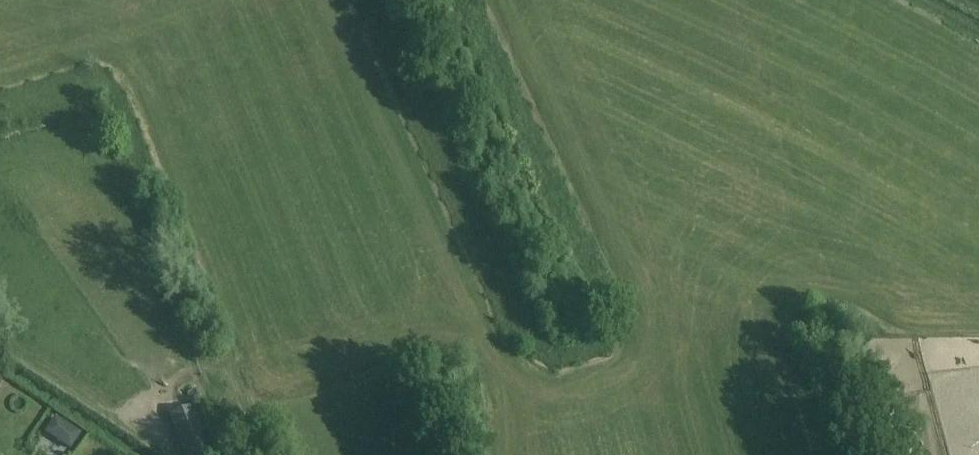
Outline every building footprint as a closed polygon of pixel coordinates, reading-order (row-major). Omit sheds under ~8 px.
[(187,454),(213,454),(193,407),(171,415),(187,454)] [(68,425),(58,441),(70,450),(81,434),(68,425)]
